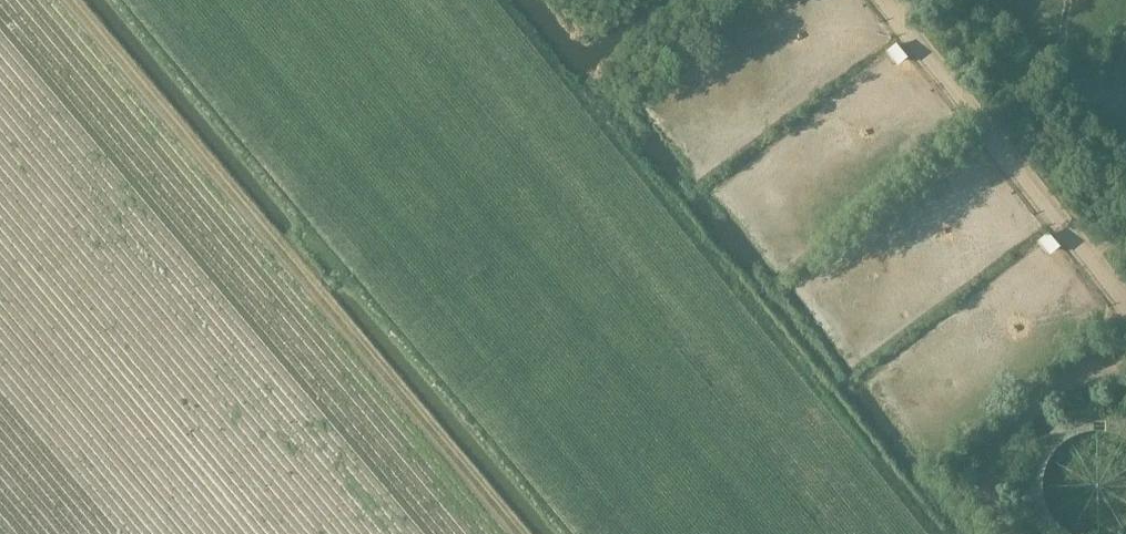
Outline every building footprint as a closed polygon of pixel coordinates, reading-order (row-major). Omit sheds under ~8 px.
[(904,37),(893,45),(905,61),(916,54),(904,37)] [(1085,99),(1096,91),(1085,76),(1074,84),(1085,99)] [(977,130),(968,138),(980,152),(990,144),(977,130)] [(1055,250),(1067,243),(1057,225),(1044,232),(1055,250)]
